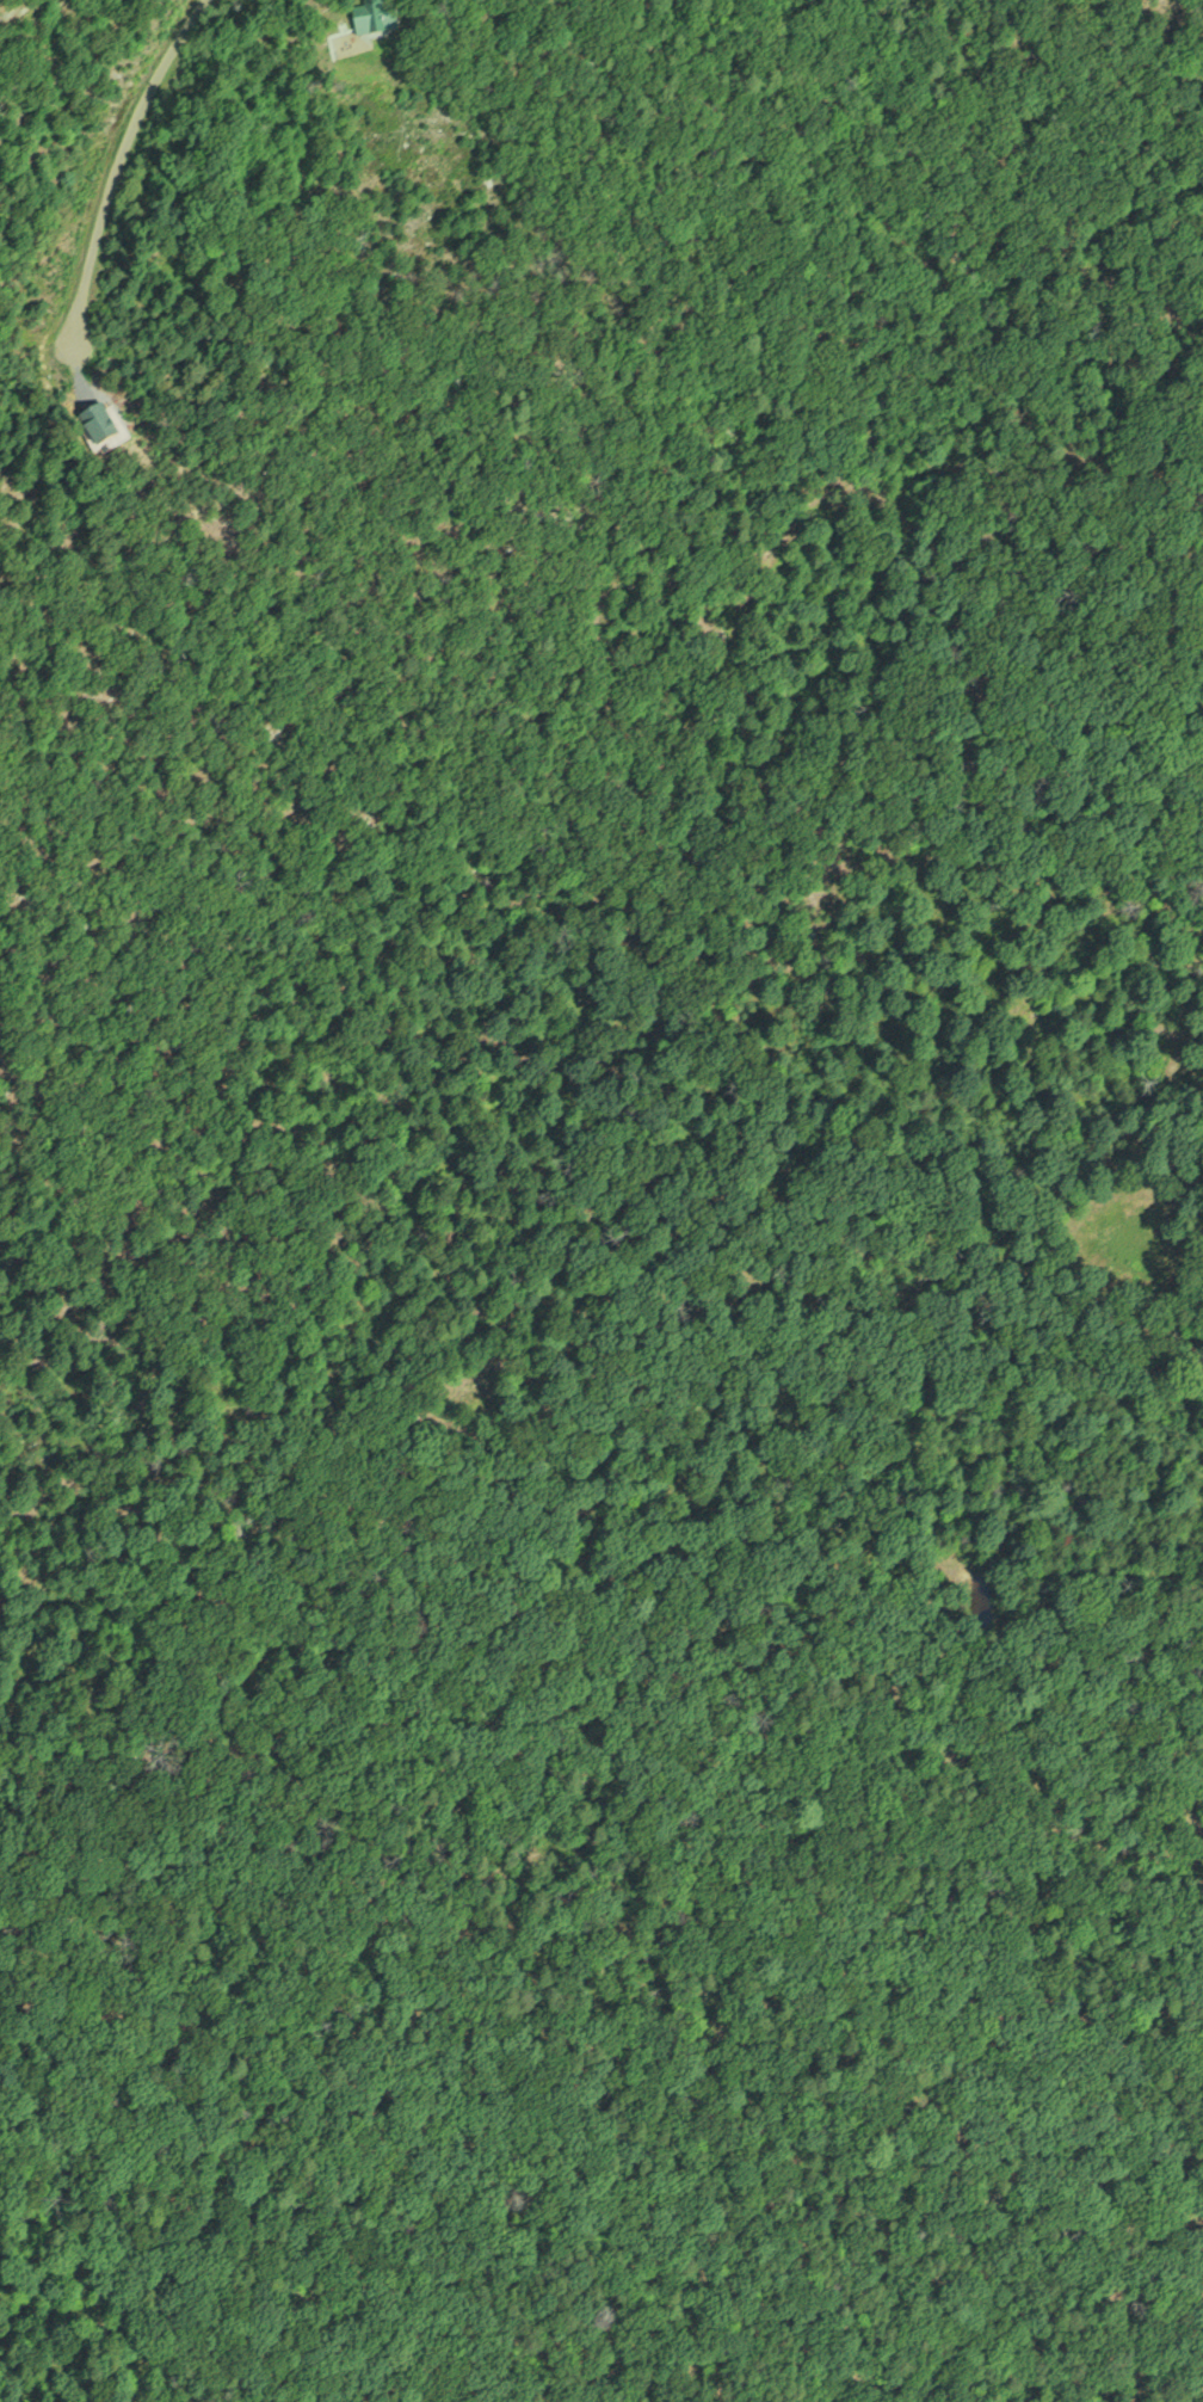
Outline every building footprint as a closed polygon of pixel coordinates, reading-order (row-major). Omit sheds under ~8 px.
[(395,0),(362,0),(363,16),(355,17),(356,34),(397,31),(395,0)] [(97,447),(116,436),(100,405),(80,416),(97,447)]
